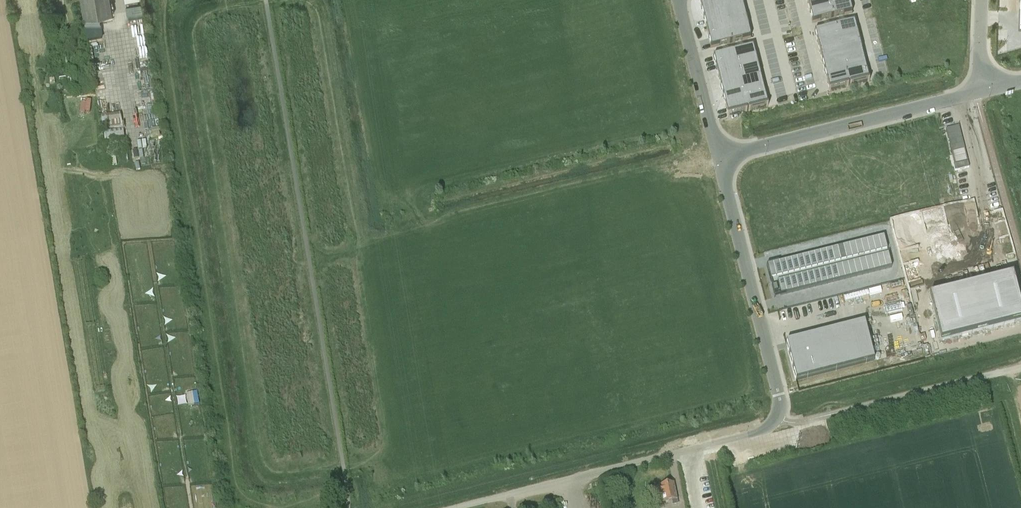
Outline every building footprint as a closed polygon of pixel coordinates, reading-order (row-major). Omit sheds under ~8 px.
[(83,19),(112,14),(110,0),(80,0),(83,19)] [(701,6),(700,6),(701,9),(721,4),(720,0),(700,0),(701,6)] [(721,4),(723,14),(743,9),(742,6),(740,0),(741,0),(738,0),(721,4)] [(808,4),(810,10),(809,10),(810,14),(811,14),(829,9),(829,8),(827,0),(824,0),(808,4)] [(829,8),(829,9),(849,4),(848,0),(827,0),(829,8)] [(721,4),(701,9),(701,10),(702,9),(703,15),(704,19),(723,14),(721,4)] [(849,4),(829,9),(832,18),(852,13),(851,10),(850,10),(849,4)] [(743,9),(723,14),(726,24),(746,19),(745,15),(744,16),(743,10),(743,9)] [(829,9),(811,14),(812,19),(811,20),(812,23),(832,18),(829,9)] [(723,14),(704,19),(706,25),(705,25),(706,29),(726,24),(723,14)] [(746,19),(726,24),(728,34),(748,29),(747,25),(746,25),(745,20),(746,19)] [(106,35),(117,34),(116,22),(104,23),(106,35)] [(854,22),(834,27),(837,37),(856,32),(854,26),(855,26),(854,22)] [(726,24),(706,29),(707,29),(708,35),(708,39),(728,34),(726,24)] [(834,27),(814,32),(815,36),(816,35),(817,41),(817,42),(837,37),(834,27)] [(748,29),(728,34),(731,44),(751,39),(750,35),(749,35),(747,29),(748,29)] [(856,32),(837,37),(839,47),(859,42),(859,41),(858,42),(856,36),(857,35),(856,32)] [(728,34),(708,39),(709,39),(711,44),(710,45),(711,48),(731,44),(728,34)] [(837,37),(817,42),(818,45),(820,51),(819,51),(819,52),(839,47),(837,37)] [(859,42),(839,47),(841,56),(861,52),(861,51),(860,51),(859,45),(860,45),(859,42)] [(753,47),(733,52),(735,62),(755,57),(754,57),(753,51),(754,51),(753,47)] [(839,47),(819,52),(820,55),(821,55),(822,61),(841,56),(839,47)] [(733,52),(713,57),(714,61),(715,61),(716,66),(715,67),(735,62),(733,52)] [(861,52),(841,56),(844,66),(864,61),(863,61),(861,55),(862,55),(861,52)] [(841,56),(822,61),(823,65),(823,64),(825,70),(824,70),(824,71),(844,66),(841,56)] [(755,57),(735,62),(738,72),(757,67),(757,66),(757,67),(755,61),(756,61),(755,57)] [(864,61),(844,66),(846,76),(866,71),(866,70),(865,71),(864,65),(864,61)] [(735,62),(715,67),(716,70),(717,70),(719,76),(718,76),(718,77),(738,72),(735,62)] [(844,66),(824,71),(825,74),(826,74),(827,80),(826,80),(827,81),(846,76),(844,66)] [(757,67),(738,72),(740,82),(760,77),(760,76),(759,76),(758,71),(758,70),(757,67)] [(866,71),(846,76),(849,86),(850,86),(850,87),(851,86),(851,85),(867,81),(867,82),(869,82),(869,80),(868,80),(866,75),(867,74),(866,71)] [(738,72),(718,77),(719,80),(721,86),(720,86),(740,82),(738,72)] [(846,76),(827,81),(827,84),(828,84),(830,90),(829,90),(828,90),(829,92),(830,91),(846,87),(848,87),(848,86),(849,86),(846,76)] [(760,77),(740,82),(743,91),(762,87),(762,86),(761,86),(760,80),(761,80),(760,77)] [(740,82),(720,86),(721,90),(722,90),(723,95),(723,96),(743,91),(740,82)] [(762,87),(743,91),(745,101),(765,96),(764,96),(762,90),(763,90),(762,87)] [(743,91),(723,96),(724,100),(724,99),(726,105),(725,105),(725,106),(745,101),(743,91)] [(765,96),(745,101),(747,111),(748,111),(748,112),(750,111),(766,107),(768,107),(767,105),(766,106),(765,100),(765,96)] [(745,101),(725,106),(726,109),(727,109),(728,115),(727,115),(727,117),(729,116),(745,112),(745,113),(747,112),(747,111),(745,101)] [(120,111),(101,115),(103,130),(123,127),(120,111)] [(959,126),(946,129),(954,164),(955,164),(957,176),(970,173),(959,126)] [(123,127),(103,130),(105,145),(125,142),(123,127)] [(883,237),(878,239),(881,254),(887,253),(883,237)] [(878,239),(872,240),(876,256),(881,254),(878,239)] [(872,240),(866,242),(870,257),(876,256),(872,240)] [(866,242),(860,243),(864,259),(870,257),(866,242)] [(860,243),(854,245),(858,260),(864,259),(860,243)] [(854,245),(848,246),(852,261),(858,260),(854,245)] [(848,246),(843,247),(846,263),(852,261),(848,246)] [(843,247),(837,249),(841,264),(846,263),(843,247)] [(837,249),(831,250),(835,266),(841,264),(837,249)] [(831,250),(825,252),(829,267),(835,266),(831,250)] [(825,252),(819,253),(823,269),(829,267),(825,252)] [(819,253),(813,255),(817,270),(823,269),(819,253)] [(887,253),(881,254),(885,270),(891,268),(887,253)] [(881,254),(876,256),(880,271),(885,270),(881,254)] [(813,255),(808,256),(812,272),(817,270),(813,255)] [(808,256),(802,258),(806,273),(812,272),(808,256)] [(876,256),(870,257),(874,273),(880,271),(876,256)] [(870,257),(864,259),(868,274),(874,273),(870,257)] [(802,258),(796,259),(800,275),(806,273),(802,258)] [(796,259),(790,261),(794,276),(800,275),(796,259)] [(864,259),(858,260),(862,276),(868,274),(864,259)] [(858,260),(852,261),(856,277),(862,276),(858,260)] [(790,261),(784,262),(788,278),(794,276),(790,261)] [(852,261),(846,263),(850,278),(856,277),(852,261)] [(784,262),(778,264),(782,279),(788,278),(784,262)] [(846,263),(841,264),(845,280),(850,278),(846,263)] [(778,264),(773,265),(777,280),(782,279),(778,264)] [(841,264),(835,266),(839,281),(845,280),(841,264)] [(773,265),(767,266),(771,282),(777,280),(773,265)] [(835,266),(829,267),(833,283),(839,281),(835,266)] [(829,267),(823,269),(827,284),(833,283),(829,267)] [(823,269),(817,270),(821,286),(827,284),(823,269)] [(817,270),(812,272),(815,287),(821,286),(817,270)] [(812,272),(806,273),(810,289),(815,287),(812,272)] [(806,273),(800,275),(804,290),(810,289),(806,273)] [(800,275),(794,276),(798,292),(804,290),(800,275)] [(794,276),(788,278),(792,293),(798,292),(794,276)] [(930,298),(941,342),(1020,321),(1020,315),(1011,277),(930,298)] [(788,278),(782,279),(786,295),(792,293),(788,278)] [(782,279),(777,280),(778,286),(780,296),(786,295),(782,279)] [(864,323),(786,343),(796,381),(874,361),(864,323)] [(673,505),(678,504),(673,484),(653,488),(655,496),(660,494),(662,502),(672,500),(673,505)]
